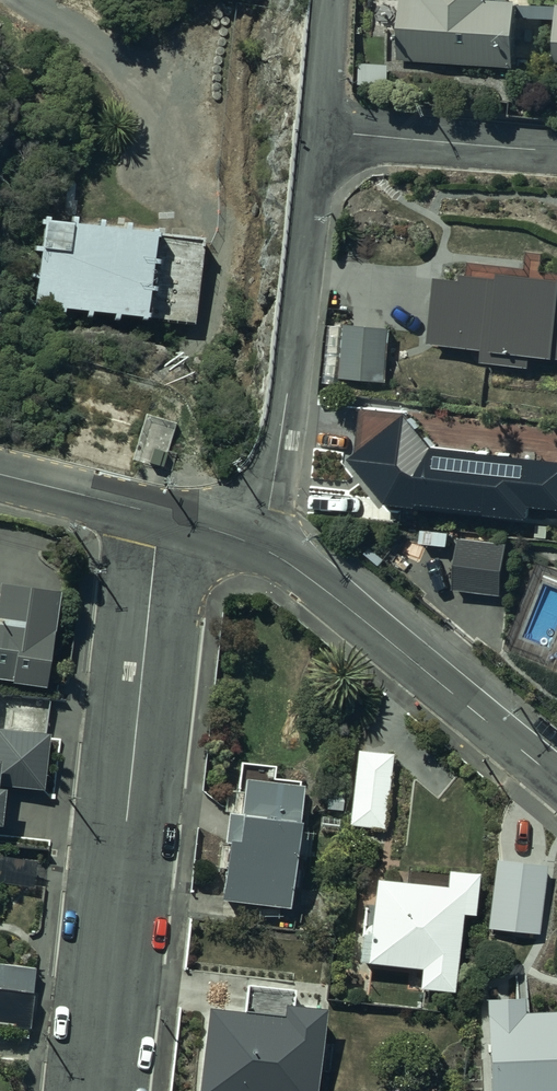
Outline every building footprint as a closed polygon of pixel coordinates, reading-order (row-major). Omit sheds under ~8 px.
[(554,58),(556,58),(556,4),(515,2),(515,0),(400,0),(397,58),(511,64),(514,14),(556,17),(554,58)] [(204,233),(43,214),(33,302),(193,321),(204,233)] [(427,341),(556,357),(556,274),(499,267),(499,274),(463,269),(462,275),(436,272),(427,341)] [(388,326),(343,322),(338,377),(384,381),(388,326)] [(540,441),(524,454),(428,444),(430,415),(405,413),(405,409),(362,404),(357,455),(401,513),(411,506),(428,508),(436,503),(471,507),(471,514),(530,521),(556,500),(556,462),(540,441)] [(167,452),(154,448),(150,463),(162,467),(167,452)] [(505,541),(458,535),(453,586),(500,590),(505,541)] [(11,678),(11,682),(45,685),(56,586),(0,579),(0,677),(11,678)] [(0,728),(0,821),(1,821),(3,784),(44,787),(47,731),(0,728)] [(391,750),(357,747),(350,825),(384,828),(391,750)] [(274,763),(239,760),(237,787),(241,787),(240,811),(226,810),(224,840),(226,840),(222,921),(264,923),(265,905),(288,906),(301,780),(274,776),(274,763)] [(548,866),(495,860),(488,930),(541,935),(548,866)] [(447,883),(375,876),(370,921),(362,920),(358,959),(421,966),(420,987),(456,991),(463,913),(475,913),(479,871),(447,868),(447,883)] [(318,991),(247,986),(244,1024),(214,1022),(212,1056),(201,1055),(198,1090),(324,1090),(325,1074),(314,1074),(319,1001),(317,1001),(318,991)] [(0,988),(0,1025),(35,1028),(38,992),(0,988)] [(487,993),(489,1090),(556,1090),(556,1008),(524,1009),(523,992),(487,993)]
